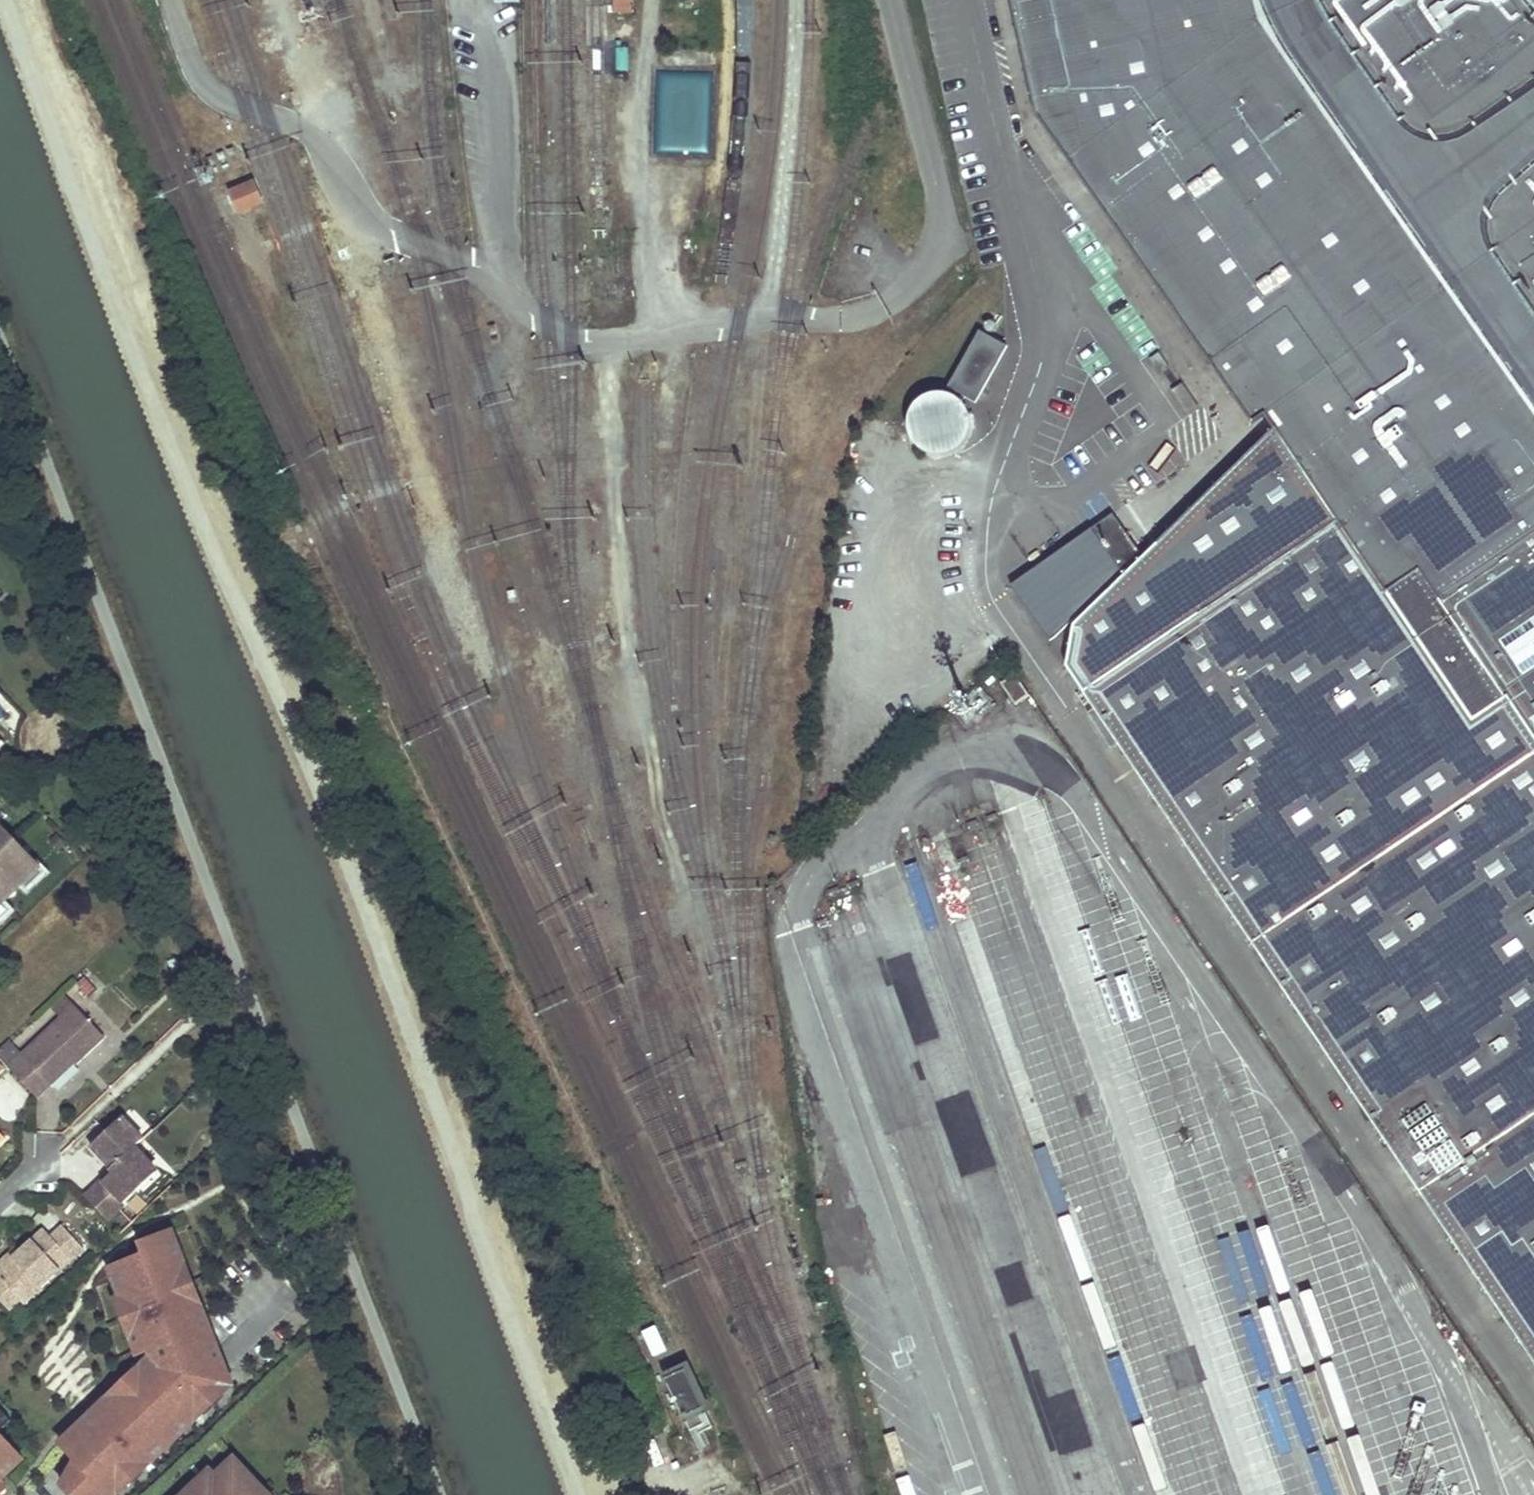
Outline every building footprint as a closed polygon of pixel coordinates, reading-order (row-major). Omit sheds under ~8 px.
[(449,40),(475,39),(473,0),(447,0),(449,40)] [(614,14),(633,13),(633,0),(613,0),(614,14)] [(1019,49),(1033,114),(1253,423),(1266,409),(1278,429),(1075,623),(1065,663),(1216,888),(1533,1363),(1533,0),(1009,0),(1019,49)] [(613,20),(614,36),(634,36),(634,20),(613,20)] [(253,181),(243,185),(253,206),(263,202),(253,181)] [(239,212),(253,206),(243,185),(230,191),(239,212)] [(952,462),(1009,347),(978,331),(944,399),(927,391),(903,439),(952,462)] [(1003,684),(1017,707),(1034,696),(1019,675),(1003,684)] [(0,828),(0,904),(22,883),(20,881),(36,866),(0,828)] [(68,1023),(61,1015),(48,1028),(55,1035),(68,1023)] [(92,1047),(68,1023),(55,1035),(48,1028),(7,1069),(36,1099),(51,1084),(47,1079),(66,1060),(70,1064),(72,1066),(92,1047)] [(70,1064),(66,1060),(47,1079),(51,1084),(70,1064)] [(84,1198),(105,1220),(154,1173),(131,1148),(140,1139),(120,1117),(88,1147),(112,1172),(84,1198)] [(22,1302),(83,1247),(63,1225),(51,1236),(44,1228),(17,1252),(0,1268),(0,1278),(22,1302)] [(181,1347),(208,1322),(199,1298),(191,1302),(181,1275),(189,1272),(174,1232),(140,1245),(144,1254),(132,1259),(132,1261),(111,1269),(121,1296),(135,1332),(130,1334),(138,1355),(141,1354),(145,1365),(146,1367),(158,1363),(165,1371),(186,1352),(181,1347)] [(17,1252),(13,1247),(0,1259),(0,1268),(17,1252)] [(181,1275),(191,1302),(199,1298),(189,1272),(181,1275)] [(130,1334),(135,1332),(121,1296),(112,1299),(126,1336),(130,1334)] [(208,1322),(181,1347),(186,1352),(165,1371),(158,1363),(146,1367),(145,1365),(60,1443),(75,1459),(61,1484),(71,1494),(117,1494),(233,1386),(208,1322)] [(657,1327),(644,1331),(653,1358),(666,1354),(657,1327)] [(687,1370),(679,1373),(706,1431),(713,1427),(687,1370)] [(706,1431),(679,1373),(666,1379),(693,1437),(706,1431)] [(10,1421),(0,1410),(0,1430),(10,1421)] [(21,1459),(0,1436),(0,1478),(21,1459)] [(234,1457),(215,1474),(202,1487),(196,1481),(181,1494),(270,1494),(234,1457)] [(210,1468),(196,1481),(202,1487),(215,1474),(210,1468)]
